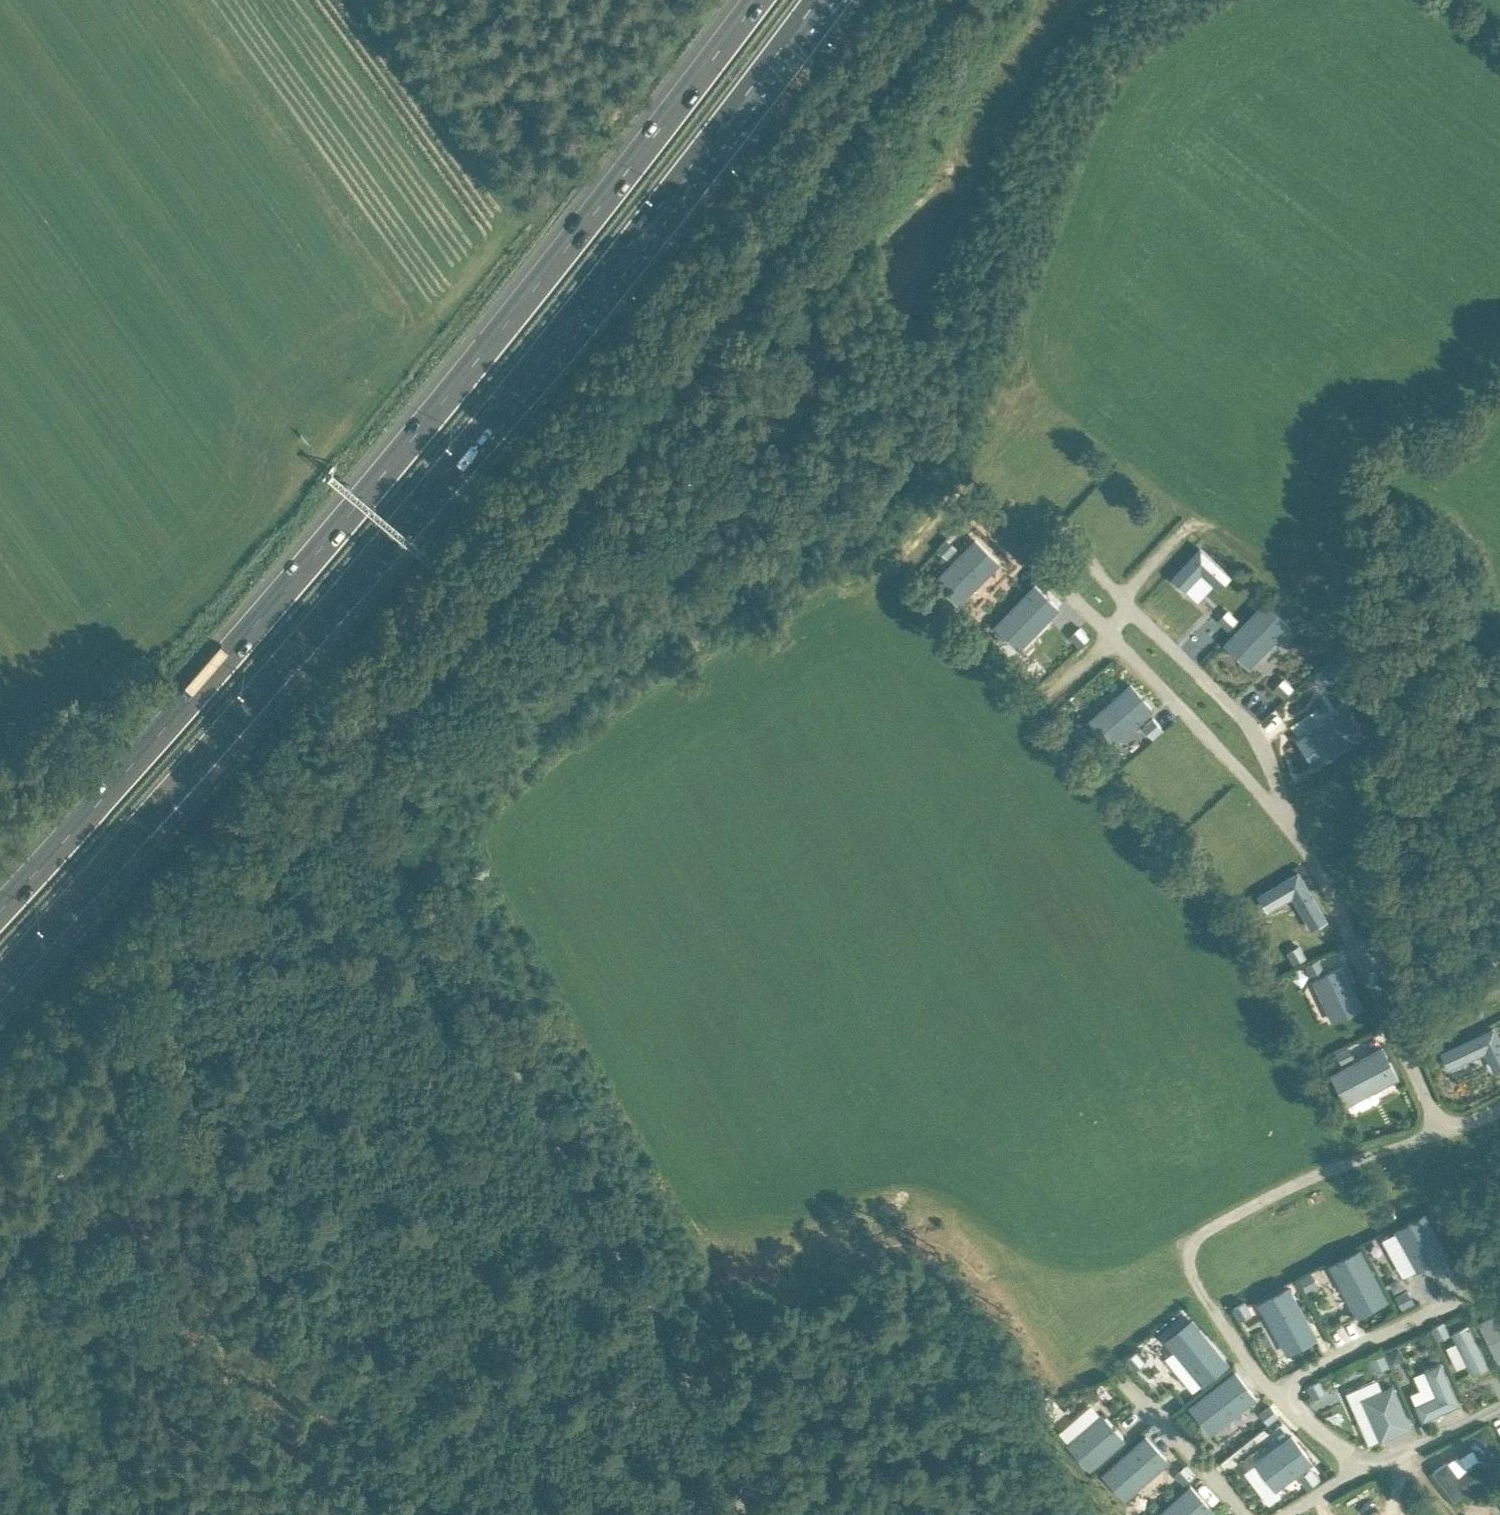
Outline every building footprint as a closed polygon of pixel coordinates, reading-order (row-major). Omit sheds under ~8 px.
[(1246,1302),(1235,1308),(1241,1319),(1252,1313),(1246,1302)] [(1478,1322),(1499,1360),(1499,1359),(1499,1310),(1491,1315),(1478,1322)] [(1469,1325),(1454,1333),(1474,1374),(1490,1366),(1469,1325)] [(1138,1350),(1127,1359),(1136,1370),(1147,1361),(1138,1350)] [(1461,1402),(1442,1360),(1425,1367),(1436,1393),(1415,1402),(1423,1419),(1461,1402)] [(1361,1398),(1381,1441),(1413,1427),(1393,1383),(1361,1398)] [(1221,1388),(1202,1409),(1255,1458),(1275,1438),(1251,1416),(1253,1413),(1241,1401),(1238,1404),(1221,1388)] [(1272,1404),(1261,1412),(1269,1423),(1279,1415),(1272,1404)] [(1282,1455),(1274,1463),(1283,1472),(1291,1463),(1282,1455)] [(1434,1469),(1455,1499),(1493,1472),(1482,1458),(1459,1475),(1448,1459),(1434,1469)] [(1313,1467),(1300,1477),(1308,1487),(1321,1478),(1313,1467)] [(1139,1514),(1202,1514),(1205,1513),(1171,1480),(1138,1514),(1139,1514)]
